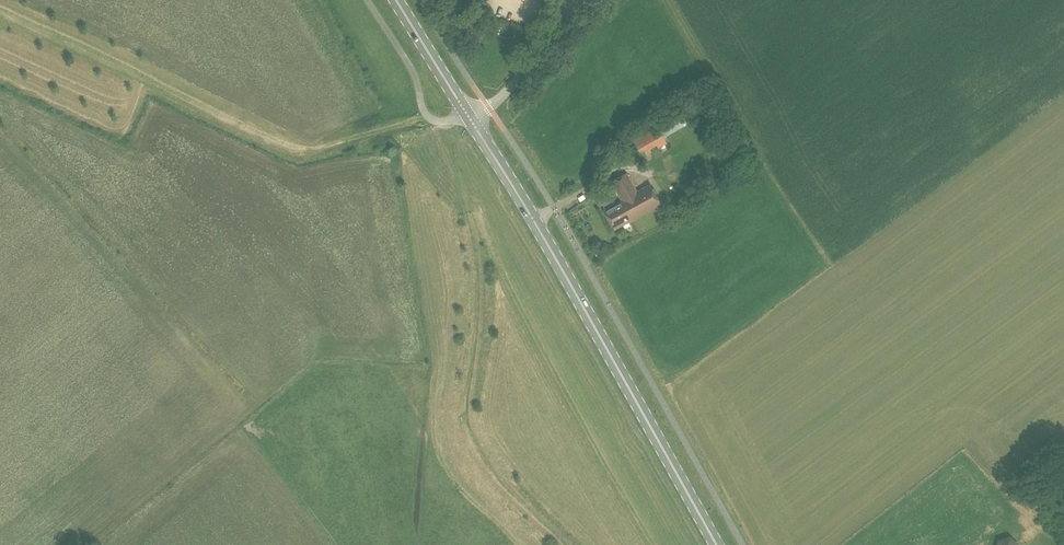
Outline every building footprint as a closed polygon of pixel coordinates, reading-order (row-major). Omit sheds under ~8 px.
[(634,141),(640,151),(643,157),(652,152),(650,149),(657,145),(658,148),(667,143),(670,147),(675,145),(670,135),(667,137),(666,136),(670,134),(670,135),(685,127),(684,126),(688,124),(681,112),(658,125),(658,127),(634,141)] [(639,193),(633,182),(628,174),(613,182),(623,201),(605,211),(616,230),(662,205),(651,186),(639,193)] [(997,544),(1020,544),(1010,536),(998,539),(997,544)]
